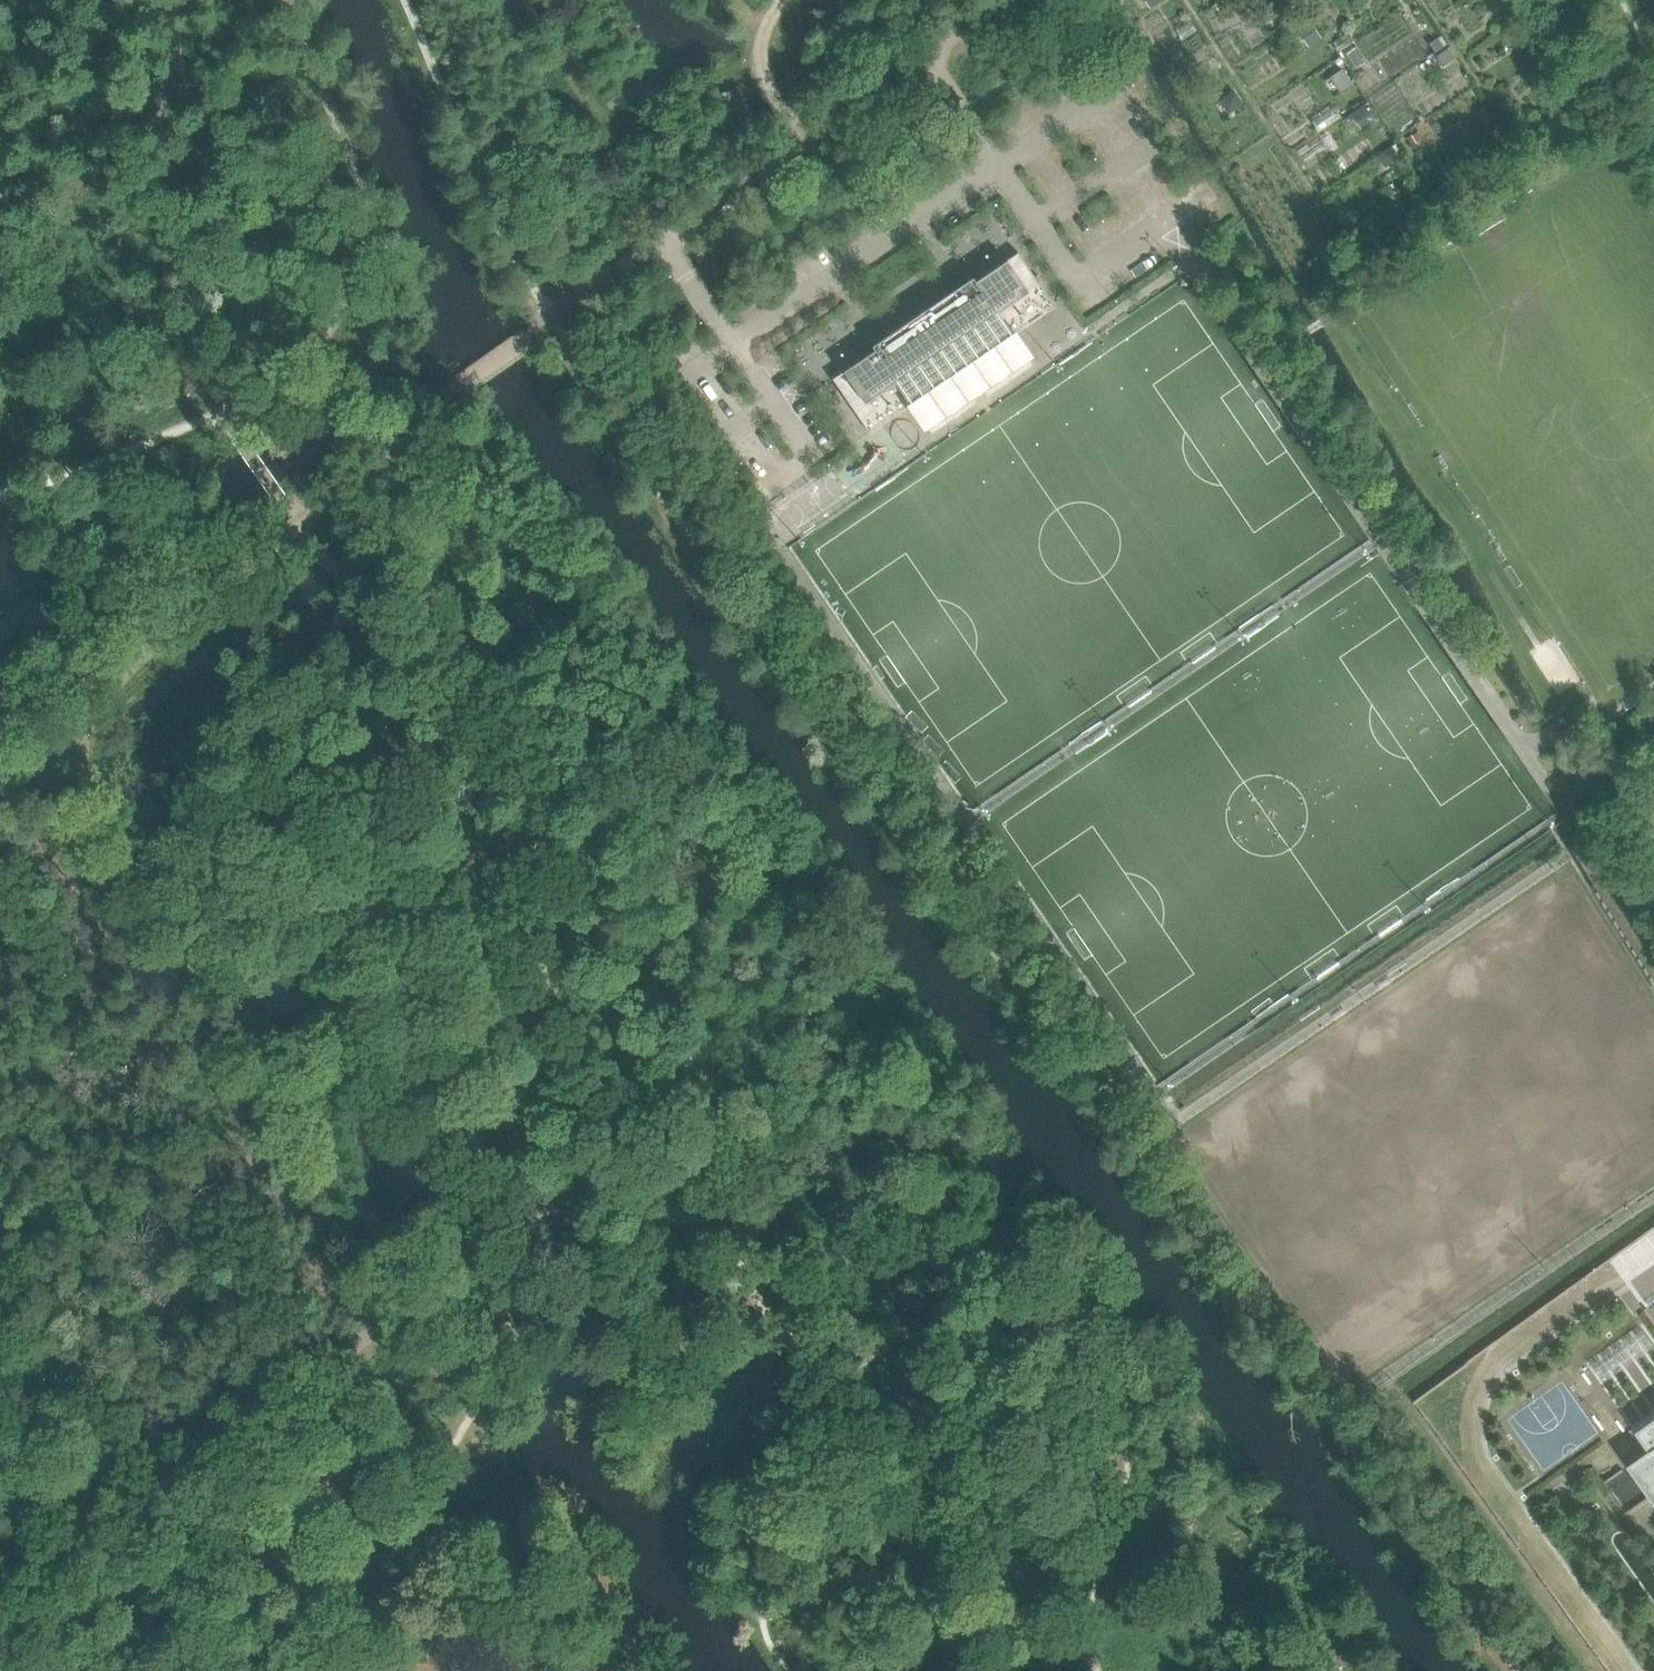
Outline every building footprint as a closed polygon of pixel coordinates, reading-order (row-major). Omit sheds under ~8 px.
[(1529,34),(1544,25),(1536,14),(1521,23),(1529,34)] [(1308,22),(1296,30),(1308,46),(1319,38),(1308,22)] [(1435,56),(1443,66),(1454,58),(1447,48),(1435,56)] [(1209,51),(1198,58),(1207,73),(1219,66),(1209,51)] [(1340,92),(1353,84),(1342,68),(1330,76),(1340,92)] [(1215,100),(1225,115),(1239,106),(1229,92),(1215,100)] [(1362,106),(1351,114),(1361,129),(1372,121),(1362,106)] [(1403,161),(1393,146),(1381,154),(1391,169),(1403,161)] [(841,372),(832,378),(869,433),(910,404),(958,372),(966,367),(1013,335),(1013,334),(1054,306),(1017,252),(975,281),(951,297),(955,303),(902,339),(898,333),(874,350),(841,372)] [(1639,1425),(1652,1444),(1629,1460),(1631,1463),(1653,1493),(1653,1414),(1639,1425)]
